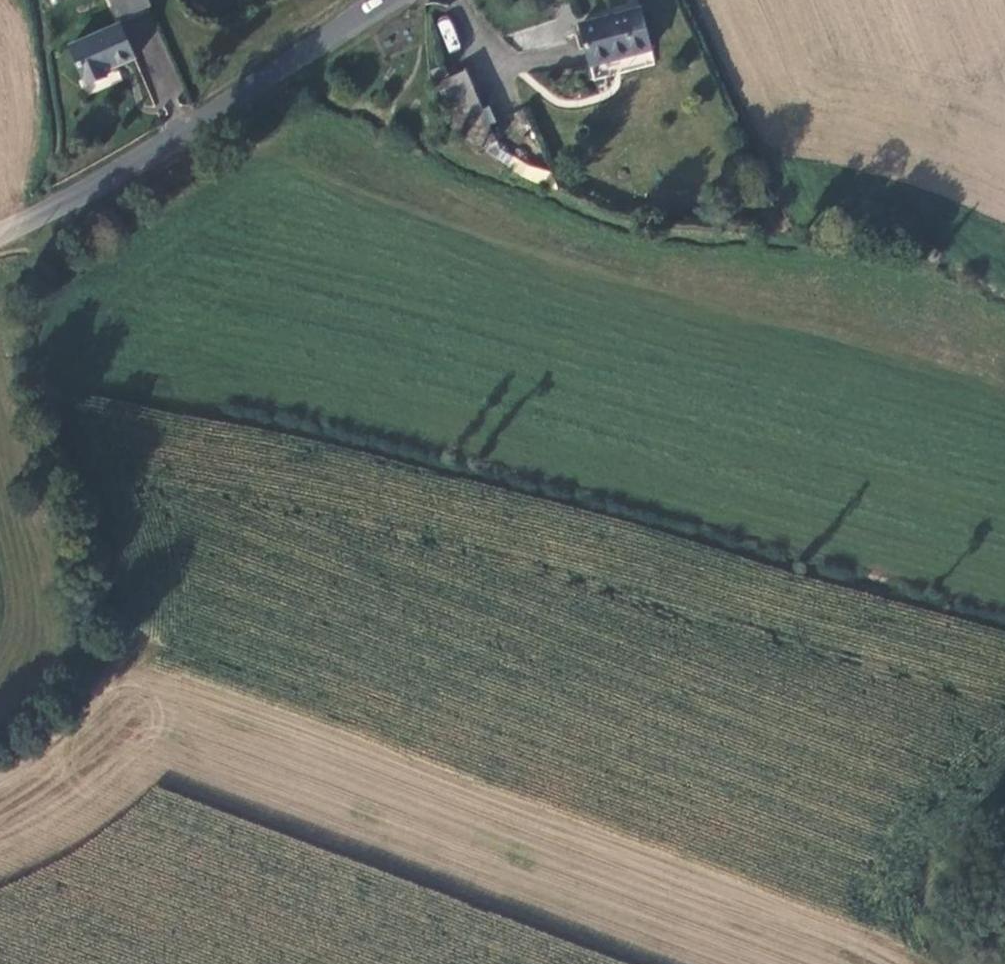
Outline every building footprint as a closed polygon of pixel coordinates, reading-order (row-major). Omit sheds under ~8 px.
[(141,0),(103,0),(113,26),(146,14),(141,0)] [(589,26),(599,68),(658,52),(648,11),(589,26)] [(450,53),(462,48),(449,18),(437,23),(450,53)] [(129,69),(114,34),(67,55),(84,95),(102,87),(100,82),(129,69)] [(487,113),(473,77),(445,89),(460,124),(487,113)] [(515,161),(512,173),(543,182),(547,169),(515,161)]
